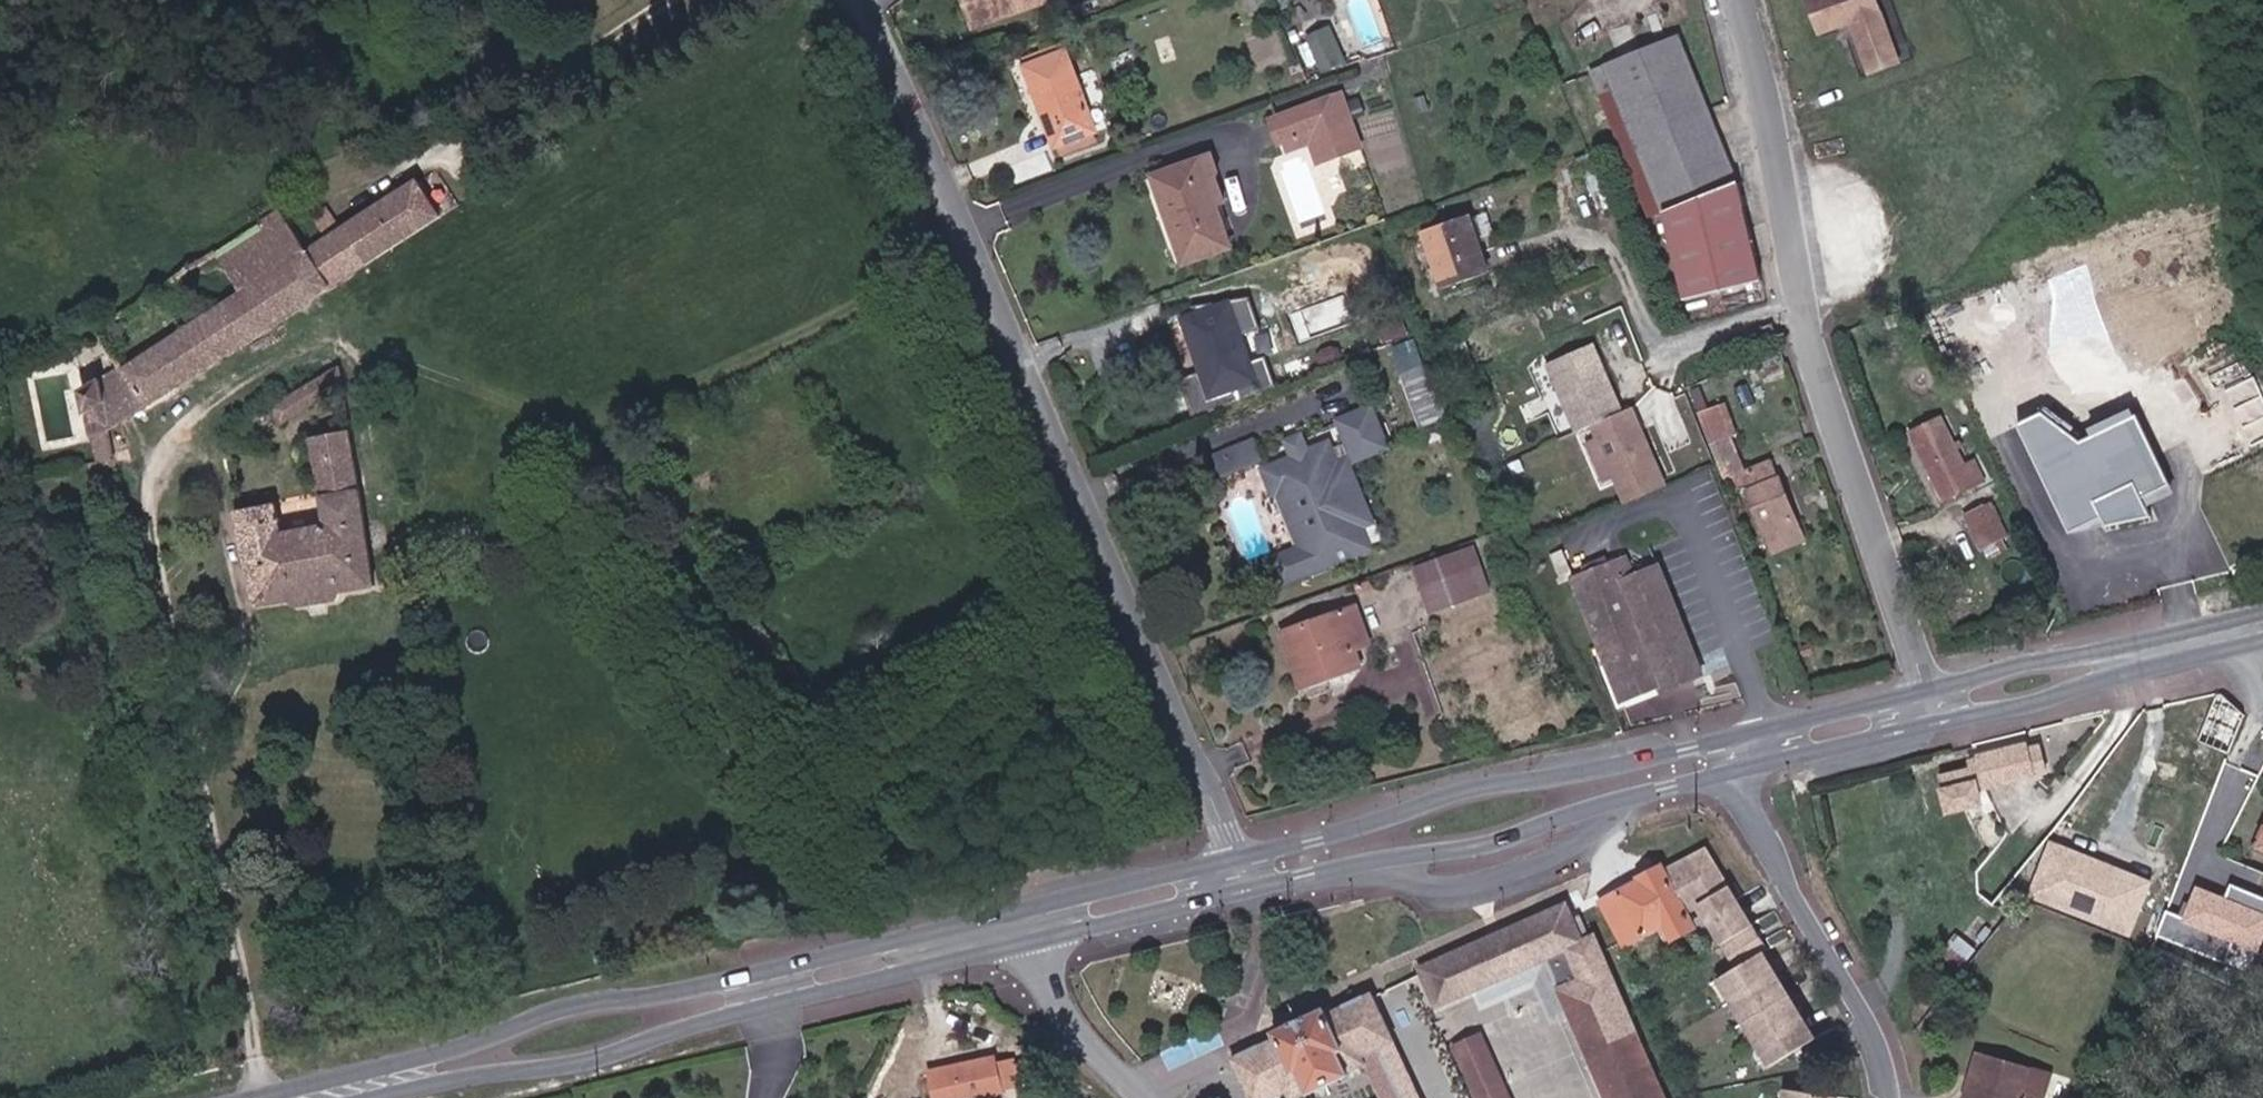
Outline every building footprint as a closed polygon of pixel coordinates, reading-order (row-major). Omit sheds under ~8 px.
[(1026,0),(956,0),(965,24),(1026,0)] [(1835,28),(1826,0),(1819,0),(1814,2),(1825,32),(1835,28)] [(1881,9),(1877,0),(1826,0),(1840,25),(1855,20),(1874,68),(1898,59),(1878,11),(1881,9)] [(1684,17),(1598,49),(1605,69),(1616,66),(1656,190),(1660,200),(1738,167),(1684,17)] [(1320,76),(1351,60),(1332,25),(1301,41),(1320,76)] [(1061,45),(1022,62),(1054,142),(1093,125),(1061,45)] [(1645,194),(1656,190),(1616,66),(1605,69),(1645,194)] [(1334,82),(1324,86),(1346,139),(1356,135),(1334,82)] [(1311,91),(1334,144),(1346,139),(1324,86),(1311,91)] [(1268,108),(1272,116),(1280,135),(1317,121),(1328,147),(1334,144),(1311,91),(1268,108)] [(1272,116),(1260,120),(1268,140),(1280,135),(1272,116)] [(1306,133),(1314,153),(1328,147),(1317,121),(1280,135),(1283,142),(1306,133)] [(1211,196),(1220,192),(1201,147),(1146,167),(1162,211),(1172,207),(1190,253),(1229,239),(1211,196)] [(106,452),(126,445),(125,417),(439,207),(419,165),(304,238),(282,201),(110,315),(126,352),(92,373),(106,452)] [(1738,167),(1660,200),(1662,205),(1742,177),(1738,167)] [(1763,276),(1742,177),(1662,205),(1683,293),(1763,276)] [(1441,292),(1488,273),(1464,213),(1419,231),(1441,292)] [(1192,316),(1178,323),(1211,396),(1233,386),(1238,396),(1274,381),(1261,353),(1246,360),(1235,334),(1254,325),(1241,295),(1187,308),(1192,316)] [(1624,411),(1594,342),(1545,363),(1574,432),(1591,424),(1624,411)] [(1422,358),(1399,367),(1404,379),(1427,370),(1422,358)] [(1427,370),(1404,379),(1421,423),(1444,414),(1427,370)] [(1624,411),(1591,424),(1623,504),(1665,487),(1633,408),(1624,411)] [(2079,441),(2040,411),(2013,424),(2068,534),(2079,529),(2102,517),(2104,527),(2150,517),(2146,496),(2160,489),(2160,488),(2166,486),(2135,416),(2079,441)] [(1962,456),(1941,416),(1912,435),(1944,493),(1987,468),(1974,447),(1962,456)] [(340,582),(379,574),(343,418),(316,427),(331,531),(289,544),(284,526),(247,536),(260,606),(295,597),(296,606),(343,594),(340,582)] [(1251,435),(1211,451),(1219,471),(1259,456),(1251,435)] [(1335,467),(1326,445),(1304,454),(1309,465),(1298,469),(1294,458),(1263,470),(1272,492),(1277,491),(1300,549),(1294,551),(1303,573),(1333,562),(1335,566),(1350,560),(1349,556),(1367,549),(1358,527),(1368,523),(1345,463),(1335,467)] [(1777,480),(1767,468),(1736,480),(1766,555),(1803,540),(1777,480)] [(1989,491),(1964,505),(1981,539),(2001,529),(1992,511),(1997,507),(1989,491)] [(1491,594),(1470,542),(1416,562),(1437,615),(1479,598),(1491,594)] [(1568,574),(1617,707),(1632,701),(1675,686),(1702,676),(1661,564),(1635,573),(1628,553),(1568,574)] [(1372,642),(1361,614),(1359,609),(1310,627),(1287,636),(1306,689),(1362,669),(1354,649),(1372,642)] [(1640,723),(1683,708),(1675,686),(1632,701),(1640,723)] [(2046,774),(2050,768),(2045,750),(2033,753),(2031,745),(1979,761),(1984,787),(2046,774)] [(1702,844),(1661,866),(1682,909),(1697,901),(1734,960),(1714,973),(1767,1060),(1811,1033),(1758,946),(1762,943),(1702,844)] [(2056,845),(2035,895),(2133,934),(2153,884),(2056,845)] [(1661,866),(1659,861),(1621,880),(1624,888),(1641,924),(1661,916),(1667,927),(1686,918),(1682,909),(1661,866)] [(1604,896),(1620,933),(1641,924),(1624,888),(1604,896)] [(1579,956),(1595,989),(1616,980),(1601,945),(1591,948),(1573,911),(1515,935),(1533,973),(1579,956)] [(1515,935),(1468,954),(1487,991),(1533,973),(1515,935)] [(2191,936),(2179,961),(2262,988),(2262,962),(2191,936)] [(1449,1005),(1487,991),(1468,954),(1430,970),(1449,1005)] [(1629,1009),(1616,980),(1595,989),(1574,998),(1585,1025),(1629,1009)] [(1373,1057),(1405,1043),(1383,995),(1338,1015),(1336,1010),(1285,1033),(1287,1038),(1242,1059),(1260,1097),(1284,1097),(1297,1092),(1300,1097),(1306,1097),(1318,1092),(1320,1095),(1360,1076),(1358,1073),(1376,1066),(1373,1057)] [(1615,1097),(1666,1097),(1629,1009),(1585,1025),(1615,1097)] [(1491,1036),(1465,1046),(1484,1097),(1515,1097),(1491,1036)] [(1989,1085),(1986,1097),(2032,1097),(2038,1072),(1983,1058),(1976,1082),(1989,1085)] [(1014,1066),(983,1072),(980,1061),(927,1074),(934,1097),(982,1097),(1019,1087),(1014,1066)] [(1972,1097),(1986,1097),(1989,1085),(1976,1082),(1968,1093),(1972,1097)]
